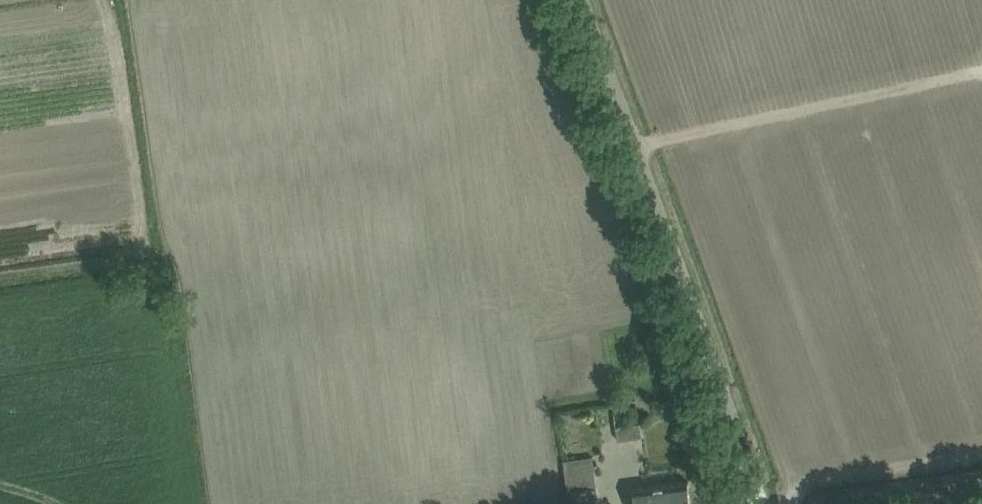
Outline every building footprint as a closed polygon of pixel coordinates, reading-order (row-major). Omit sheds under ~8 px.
[(623,429),(625,444),(649,440),(646,425),(623,429)] [(563,461),(569,503),(599,503),(593,457),(563,461)] [(632,487),(634,503),(691,503),(688,480),(632,487)]
